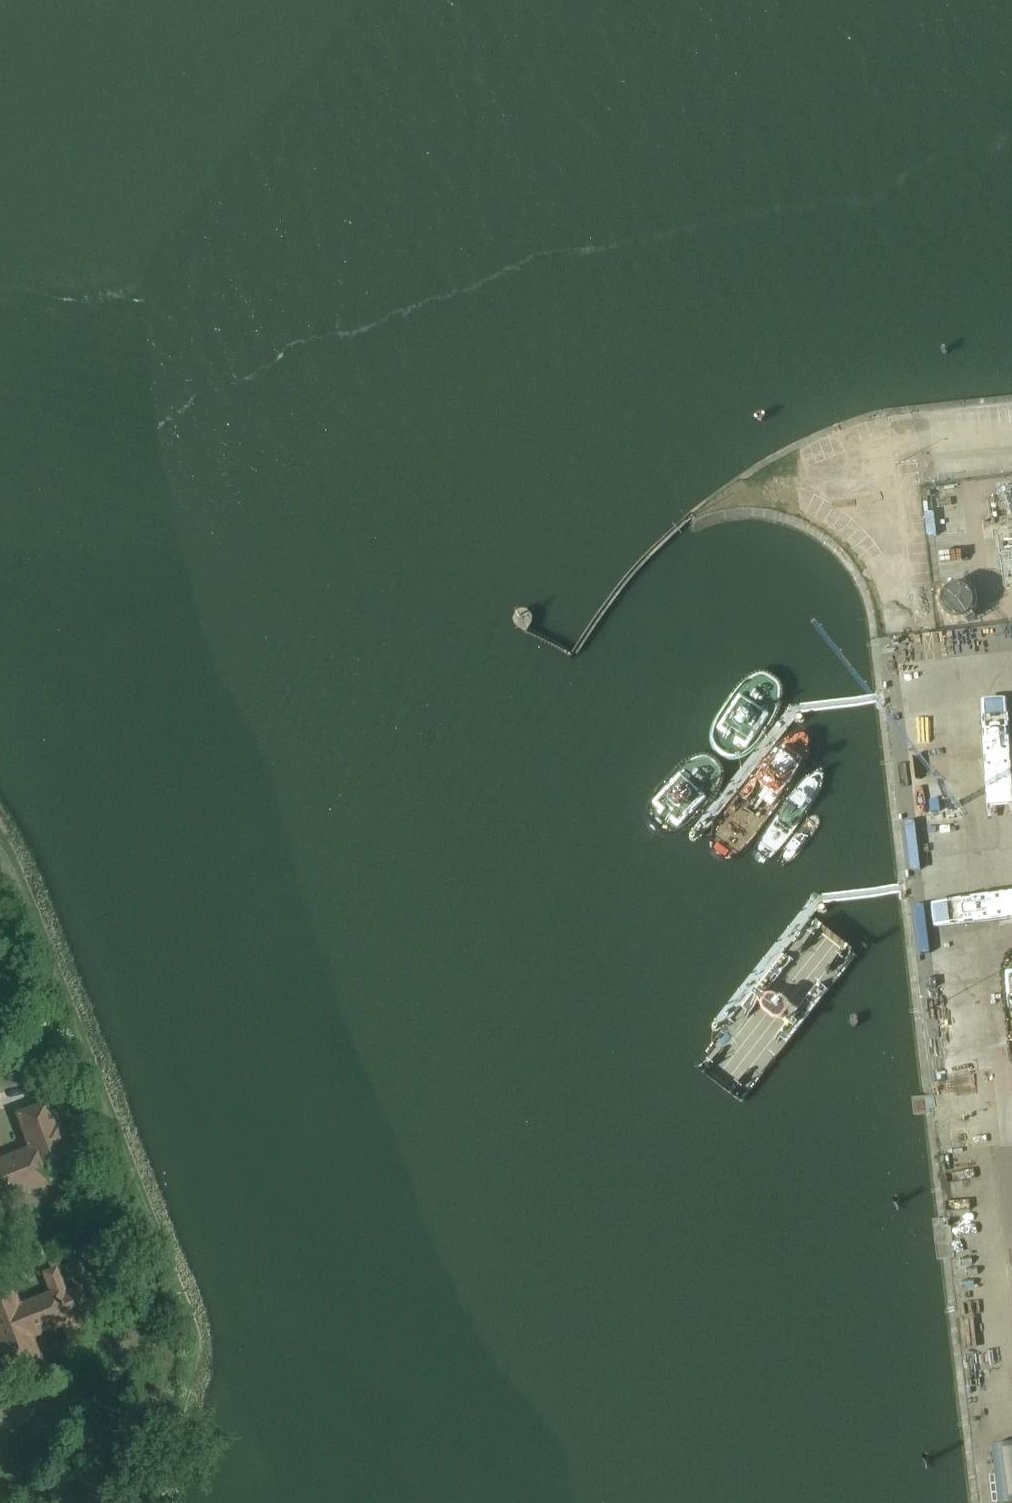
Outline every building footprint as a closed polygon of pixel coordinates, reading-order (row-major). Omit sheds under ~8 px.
[(1007,589),(1011,588),(1011,544),(1001,546),(1007,589)] [(963,583),(941,595),(954,621),(977,609),(963,583)] [(62,1034),(46,1039),(49,1050),(65,1044),(62,1034)] [(52,1184),(50,1178),(69,1171),(63,1154),(67,1152),(57,1126),(52,1128),(44,1105),(14,1116),(28,1151),(0,1161),(0,1204),(52,1184)] [(7,1375),(39,1363),(30,1340),(62,1328),(69,1347),(82,1342),(72,1317),(87,1312),(78,1291),(63,1296),(54,1272),(42,1276),(50,1296),(17,1309),(9,1287),(0,1291),(0,1357),(7,1375)]
